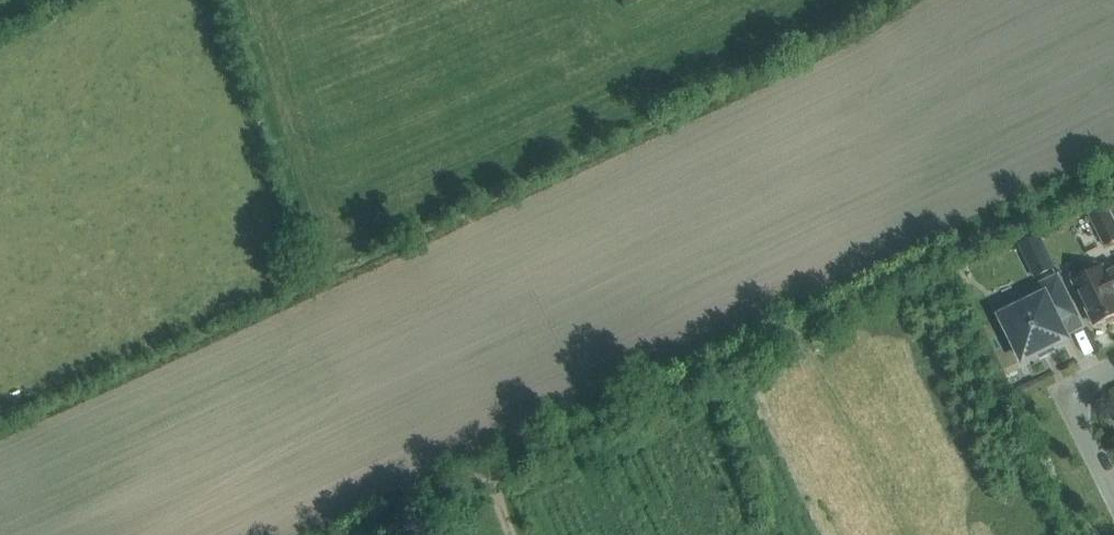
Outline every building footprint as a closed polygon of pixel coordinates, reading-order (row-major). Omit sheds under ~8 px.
[(1113,242),(1113,217),(1109,206),(1089,216),(1105,247),(1113,242)] [(1019,245),(1035,279),(1057,268),(1040,234),(1019,245)] [(1113,315),(1113,267),(1106,271),(1104,267),(1100,269),(1097,263),(1073,275),(1076,281),(1074,281),(1095,324),(1113,315)] [(1075,313),(1058,278),(1004,304),(1008,313),(1003,316),(1024,359),(1067,338),(1059,321),(1075,313)]
